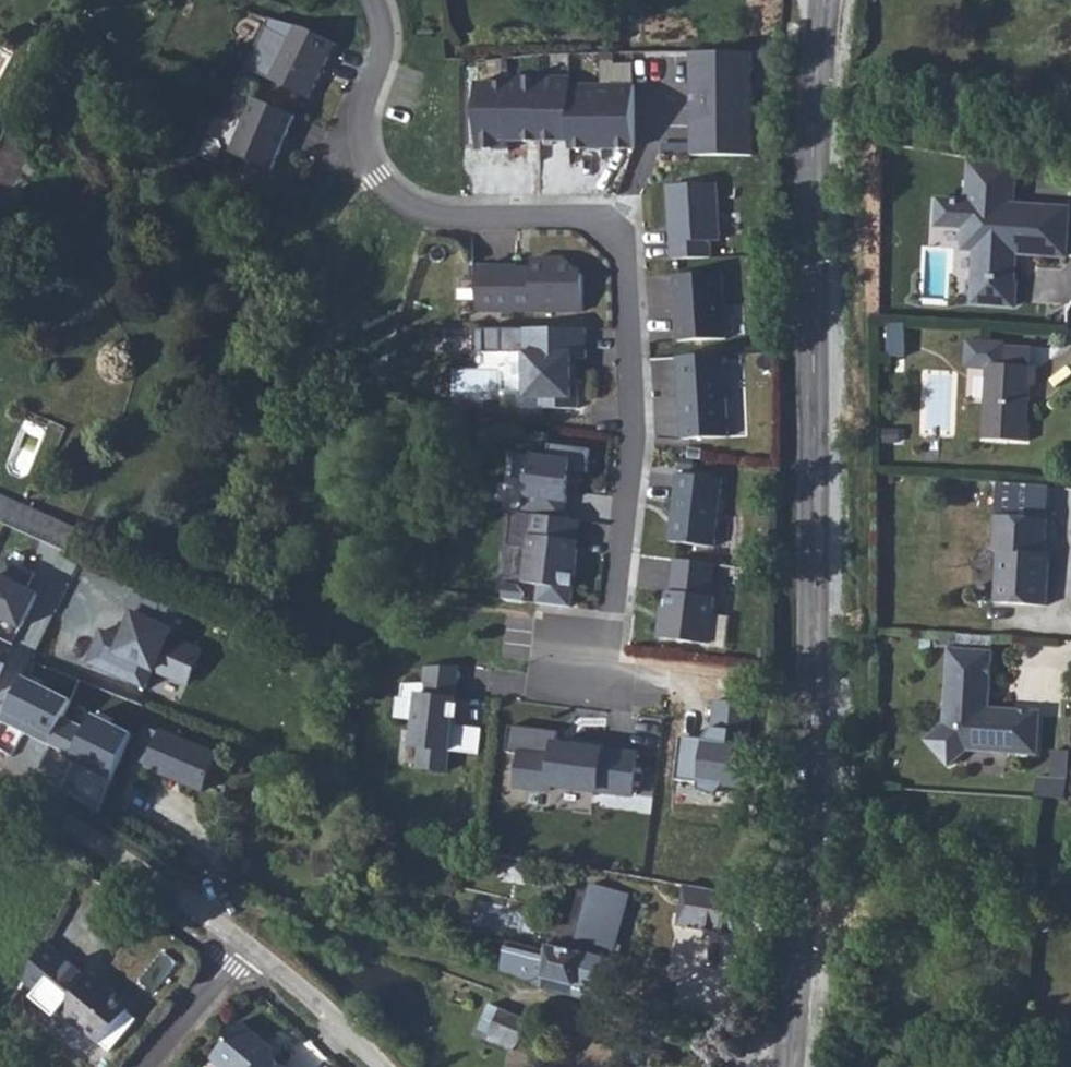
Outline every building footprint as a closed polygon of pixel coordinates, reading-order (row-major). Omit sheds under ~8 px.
[(294,25),(268,78),(309,99),(337,44),(308,29),(294,25)] [(510,86),(510,142),(541,142),(541,78),(519,78),(519,86),(510,86)] [(562,78),(541,78),(541,142),(572,142),(572,86),(562,86),(562,78)] [(510,84),(478,84),(478,150),(502,150),(502,142),(510,142),(510,86),(510,84)] [(594,86),(572,86),(572,142),(572,150),(603,150),(603,95),(593,95),(594,86)] [(612,95),(603,95),(603,150),(636,149),(636,86),(612,86),(612,95)] [(296,116),(254,98),(230,152),(273,171),(296,116)] [(38,136),(14,125),(0,154),(0,215),(6,203),(28,158),(38,136)] [(1018,165),(971,157),(967,202),(959,202),(957,222),(970,223),(968,250),(977,250),(974,280),(978,280),(977,304),(1016,306),(1018,281),(1015,281),(1017,253),(1016,252),(1021,248),(1027,254),(1066,257),(1070,209),(1015,205),(1018,165)] [(36,163),(28,158),(6,203),(15,207),(36,163)] [(718,184),(670,186),(673,260),(711,258),(711,241),(720,241),(718,184)] [(482,267),(482,312),(586,311),(586,276),(567,259),(536,259),(536,275),(519,275),(519,267),(482,267)] [(677,276),(679,343),(729,342),(727,275),(677,276)] [(487,353),(487,329),(475,329),(475,354),(487,353)] [(503,353),(503,329),(487,329),(487,353),(503,353)] [(588,358),(587,329),(503,329),(503,353),(526,353),(526,409),(579,409),(579,379),(574,379),(574,359),(588,358)] [(966,368),(987,369),(988,364),(1004,365),(1006,343),(968,341),(966,368)] [(725,355),(678,358),(679,376),(684,382),(685,406),(681,407),(683,440),(729,438),(725,355)] [(1030,386),(1036,386),(1037,367),(1004,365),(988,364),(987,369),(983,439),(1027,442),(1029,412),(1025,411),(1025,405),(1029,402),(1030,386)] [(535,455),(529,498),(574,506),(580,461),(535,455)] [(724,479),(678,474),(670,542),(716,547),(724,479)] [(13,503),(0,497),(0,522),(3,524),(13,503)] [(67,552),(77,531),(13,503),(3,524),(67,552)] [(538,603),(572,607),(579,550),(575,549),(578,520),(514,513),(510,546),(530,549),(526,583),(540,585),(538,603)] [(995,602),(1047,606),(1050,563),(1046,563),(1047,554),(1049,519),(997,516),(994,551),(998,552),(1004,552),(1002,575),(996,581),(995,602)] [(21,627),(37,591),(30,588),(37,571),(9,558),(0,577),(0,618),(21,627)] [(716,564),(675,559),(671,592),(669,592),(667,608),(665,622),(660,622),(658,638),(709,645),(715,597),(712,597),(716,564)] [(505,583),(503,599),(525,602),(526,594),(519,584),(505,583)] [(169,638),(179,616),(160,608),(166,596),(139,584),(127,611),(135,615),(123,640),(102,631),(90,659),(107,667),(105,672),(144,689),(153,670),(187,684),(201,652),(169,638)] [(184,604),(166,596),(160,608),(179,616),(184,604)] [(990,690),(993,652),(950,649),(946,706),(955,716),(945,725),(926,741),(949,766),(968,750),(1037,755),(1040,712),(989,709),(980,699),(990,690)] [(87,665),(105,672),(107,667),(90,659),(87,665)] [(460,666),(429,667),(427,683),(433,683),(431,696),(456,699),(460,666)] [(73,700),(24,676),(2,721),(51,745),(65,717),(73,700)] [(483,729),(452,725),(453,718),(448,717),(449,704),(455,704),(456,699),(431,696),(433,683),(427,683),(404,684),(403,698),(403,699),(419,701),(416,721),(413,746),(421,747),(418,767),(447,771),(449,751),(480,754),(483,729)] [(989,709),(990,690),(980,699),(989,709)] [(403,698),(399,697),(396,718),(416,721),(419,701),(403,699),(403,698)] [(711,700),(709,739),(685,737),(683,781),(753,785),(756,742),(747,742),(750,702),(711,700)] [(955,716),(946,706),(945,725),(955,716)] [(85,727),(65,717),(51,745),(112,776),(134,732),(93,711),(85,727)] [(558,732),(511,726),(508,752),(522,754),(518,786),(551,790),(552,785),(632,795),(637,754),(603,749),(604,743),(572,740),(572,745),(557,744),(558,732)] [(203,791),(218,755),(163,732),(162,734),(147,728),(134,758),(149,764),(148,767),(203,791)] [(1051,779),(1038,778),(1036,797),(1066,799),(1069,753),(1053,752),(1051,779)] [(505,947),(501,971),(527,981),(542,988),(574,997),(606,1007),(618,958),(612,956),(629,895),(592,885),(574,951),(548,945),(547,951),(547,958),(505,947)] [(66,904),(46,941),(52,944),(72,907),(66,904)] [(551,941),(557,917),(540,912),(533,935),(551,941)] [(736,954),(740,925),(724,923),(720,952),(736,954)] [(67,958),(38,992),(100,1044),(129,1011),(114,998),(115,996),(105,988),(107,985),(92,972),(88,977),(67,958)] [(107,985),(105,988),(115,996),(117,994),(107,985)] [(477,1036),(510,1050),(519,1045),(529,1021),(491,1004),(477,1036)] [(211,1059),(221,1066),(284,1066),(269,1055),(274,1049),(242,1022),(211,1059)] [(114,1034),(105,1044),(113,1050),(121,1040),(114,1034)] [(637,1052),(635,1063),(652,1066),(655,1056),(637,1052)]
